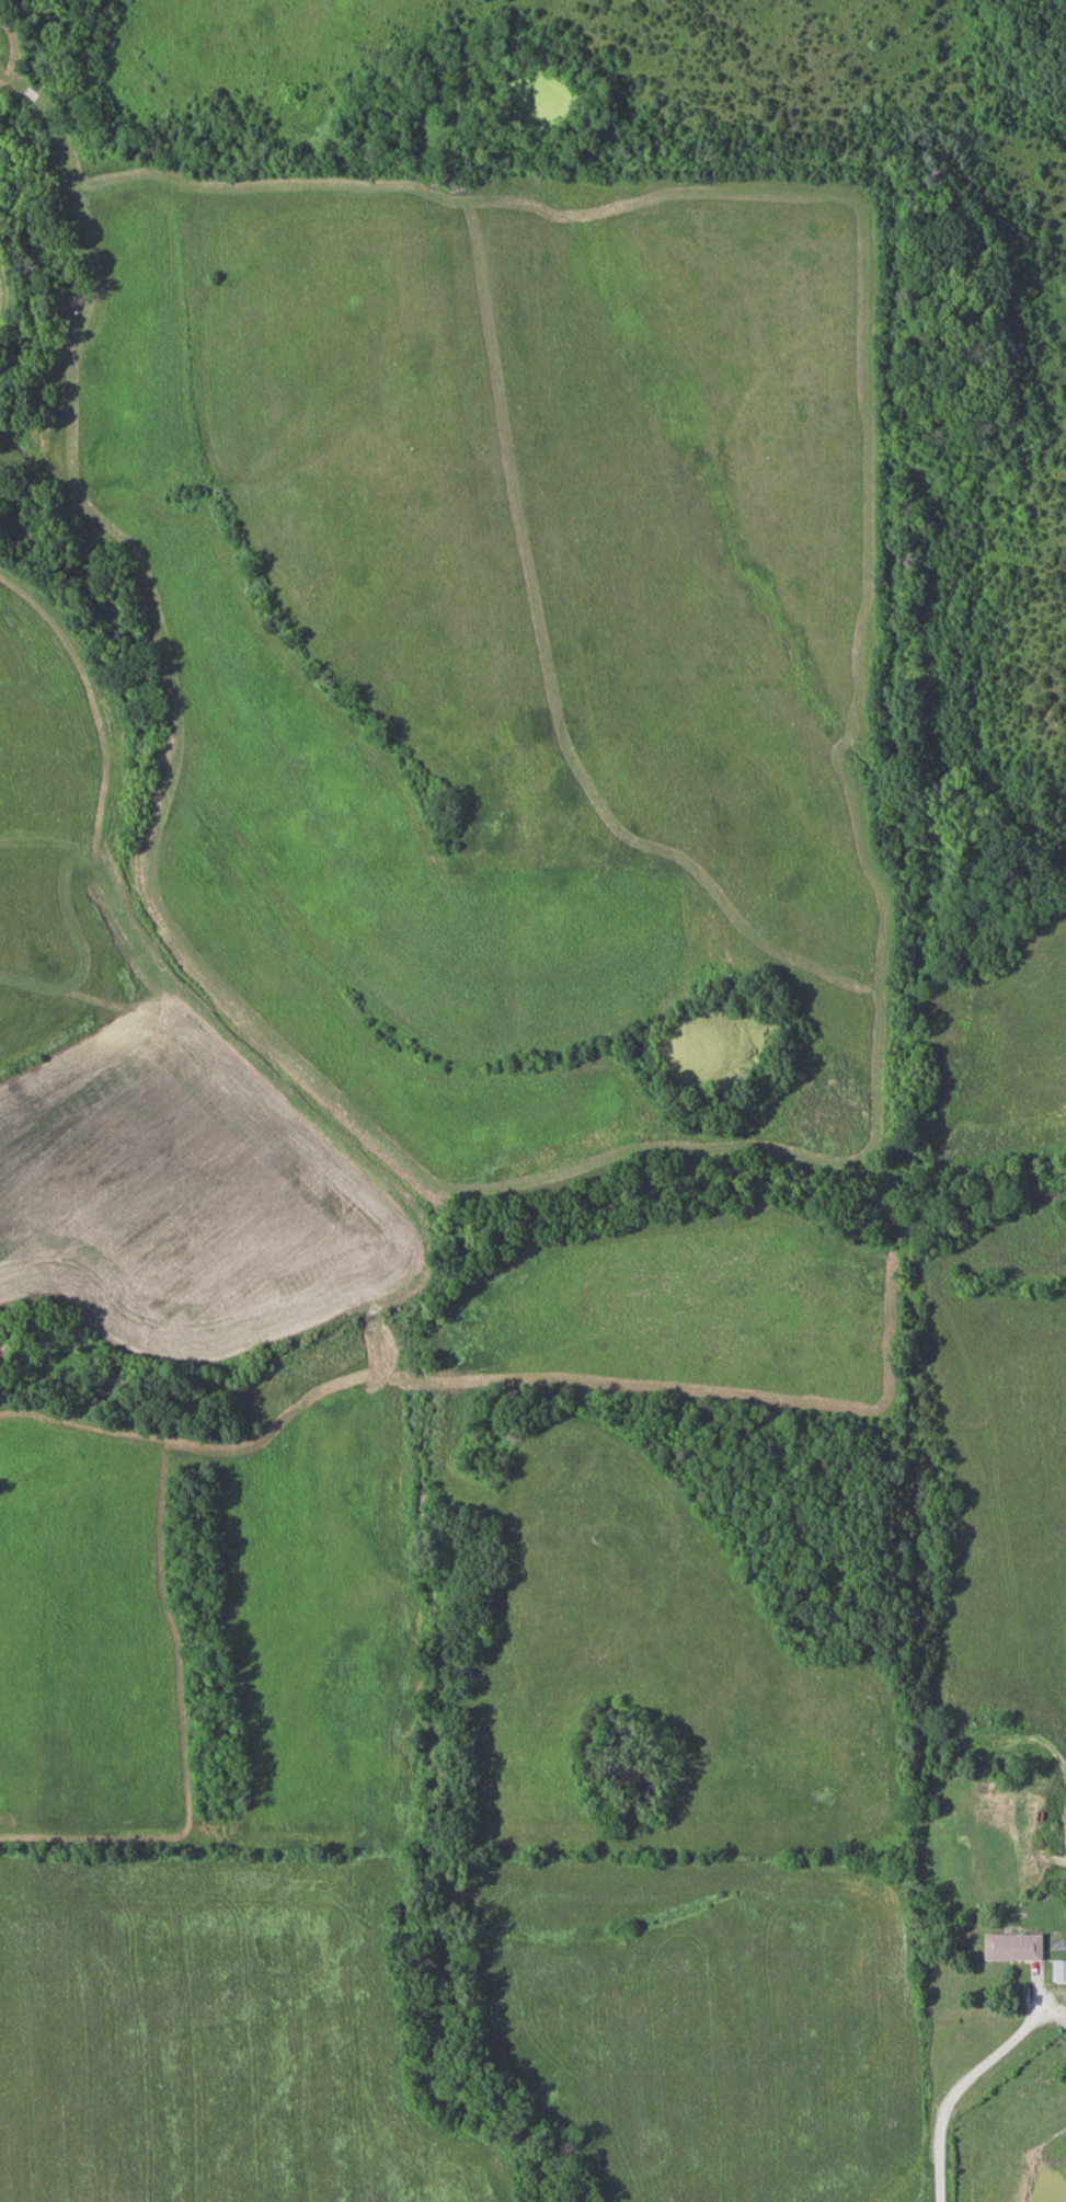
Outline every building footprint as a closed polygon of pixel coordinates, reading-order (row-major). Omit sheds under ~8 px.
[(1053,1785),(1024,1785),(1024,1827),(1053,1827),(1053,1785)] [(987,1961),(1045,1961),(1045,1934),(987,1934),(987,1961)] [(1056,1959),(1056,1982),(1065,1982),(1065,1959),(1056,1959)]
